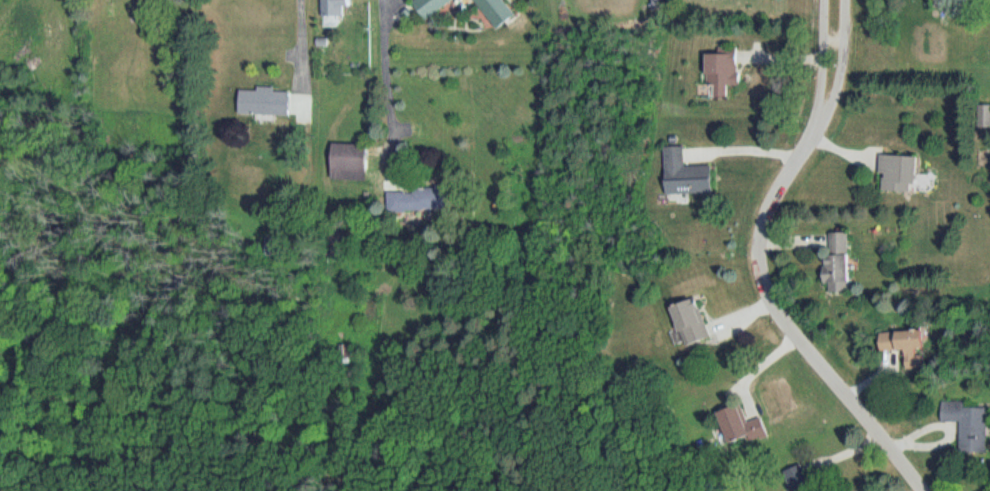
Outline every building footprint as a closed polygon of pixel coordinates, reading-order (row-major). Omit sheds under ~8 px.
[(324,18),(345,18),(345,6),(351,6),(351,0),(324,0),(324,18)] [(413,1),(427,20),(455,0),(414,0),(413,1)] [(497,29),(515,16),(504,0),(476,0),(497,29)] [(733,39),(733,65),(737,65),(737,76),(724,76),(724,89),(712,89),(712,76),(702,76),(702,45),(713,45),(713,39),(733,39)] [(291,116),(291,91),(242,89),(241,114),(291,116)] [(980,106),(980,129),(989,129),(989,106),(980,106)] [(660,139),(680,139),(680,159),(708,158),(708,185),(660,185),(660,139)] [(334,181),(368,181),(369,145),(334,144),(334,181)] [(877,146),(915,148),(914,175),(909,175),(909,184),(881,183),(882,165),(876,165),(877,146)] [(437,212),(437,190),(388,190),(388,212),(437,212)] [(826,224),(846,223),(845,246),(847,246),(848,285),(822,286),(822,247),(827,247),(826,224)] [(670,300),(694,290),(709,328),(686,338),(670,300)] [(877,324),(923,322),(924,341),(915,342),(915,348),(923,348),(923,361),(903,362),(903,343),(877,344),(877,324)] [(937,400),(948,399),(948,393),(958,393),(958,399),(981,399),(981,446),(956,446),(956,414),(937,414),(937,400)] [(738,396),(746,414),(757,409),(766,428),(750,435),(747,428),(729,436),(716,406),(738,396)] [(800,454),(816,490),(792,490),(779,463),(800,454)]
